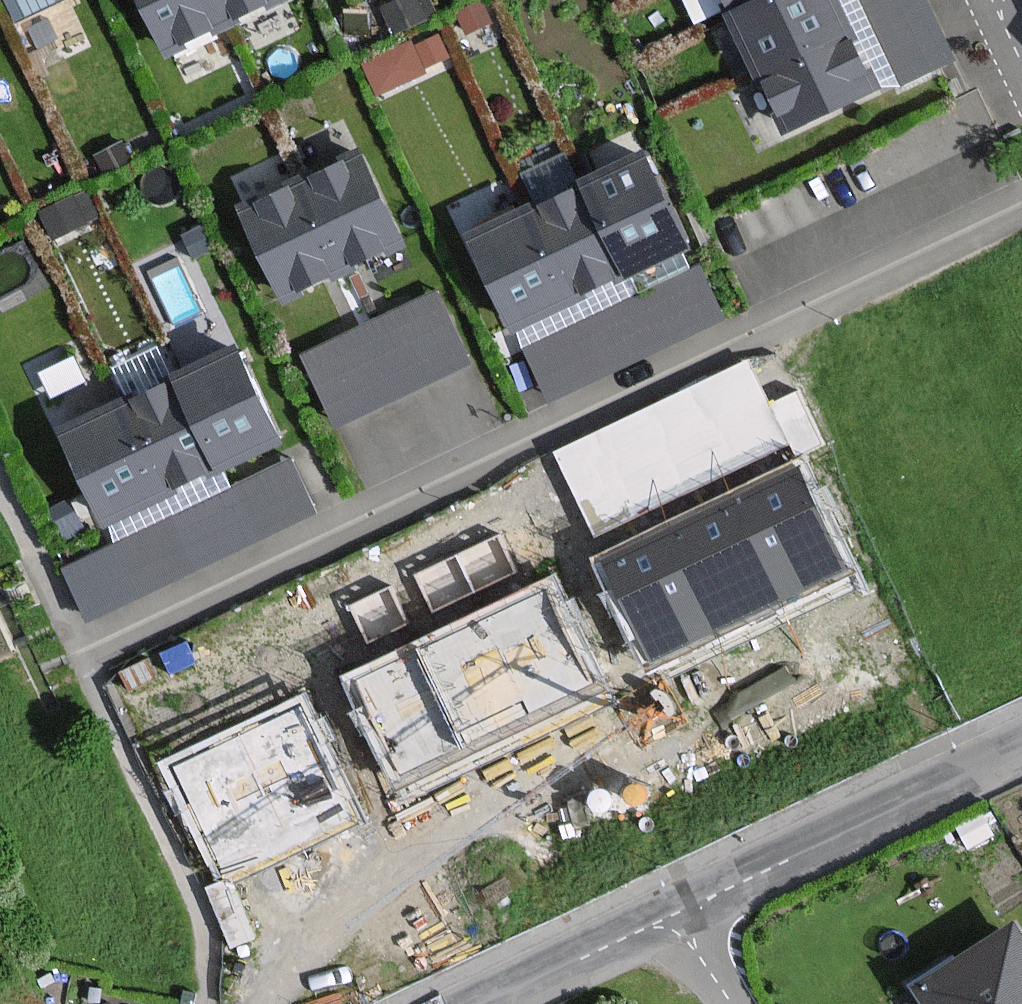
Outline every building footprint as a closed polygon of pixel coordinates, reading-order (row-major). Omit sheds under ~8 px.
[(164,46),(262,0),(142,0),(164,46)] [(383,5),(395,32),(439,12),(434,0),(394,0),(383,5)] [(459,10),(469,34),(496,21),(487,0),(481,0),(459,10)] [(729,11),(786,130),(871,90),(866,78),(838,21),(828,0),(724,0),(729,11)] [(922,0),(863,0),(901,79),(949,57),(922,0)] [(127,137),(97,151),(106,172),(137,159),(127,137)] [(683,242),(642,155),(577,186),(528,209),(466,238),(507,325),(537,311),(566,297),(569,295),(595,283),(618,272),(625,269),(654,255),(683,242)] [(400,241),(361,157),(242,213),(281,296),(306,285),(372,254),(400,241)] [(90,187),(42,208),(55,237),(103,216),(90,187)] [(209,222),(186,232),(197,258),(221,248),(209,222)] [(724,316),(699,266),(527,350),(551,400),(724,316)] [(465,361),(433,295),(305,357),(338,423),(465,361)] [(236,350),(171,381),(122,404),(61,433),(101,519),(131,506),(160,492),(163,490),(189,478),(212,467),(219,464),(248,450),(277,437),(236,350)] [(312,510),(288,461),(66,569),(90,618),(312,510)] [(844,567),(797,469),(600,563),(647,661),(844,567)] [(1013,926),(919,985),(931,1003),(1021,1003),(1021,940),(1013,926)]
